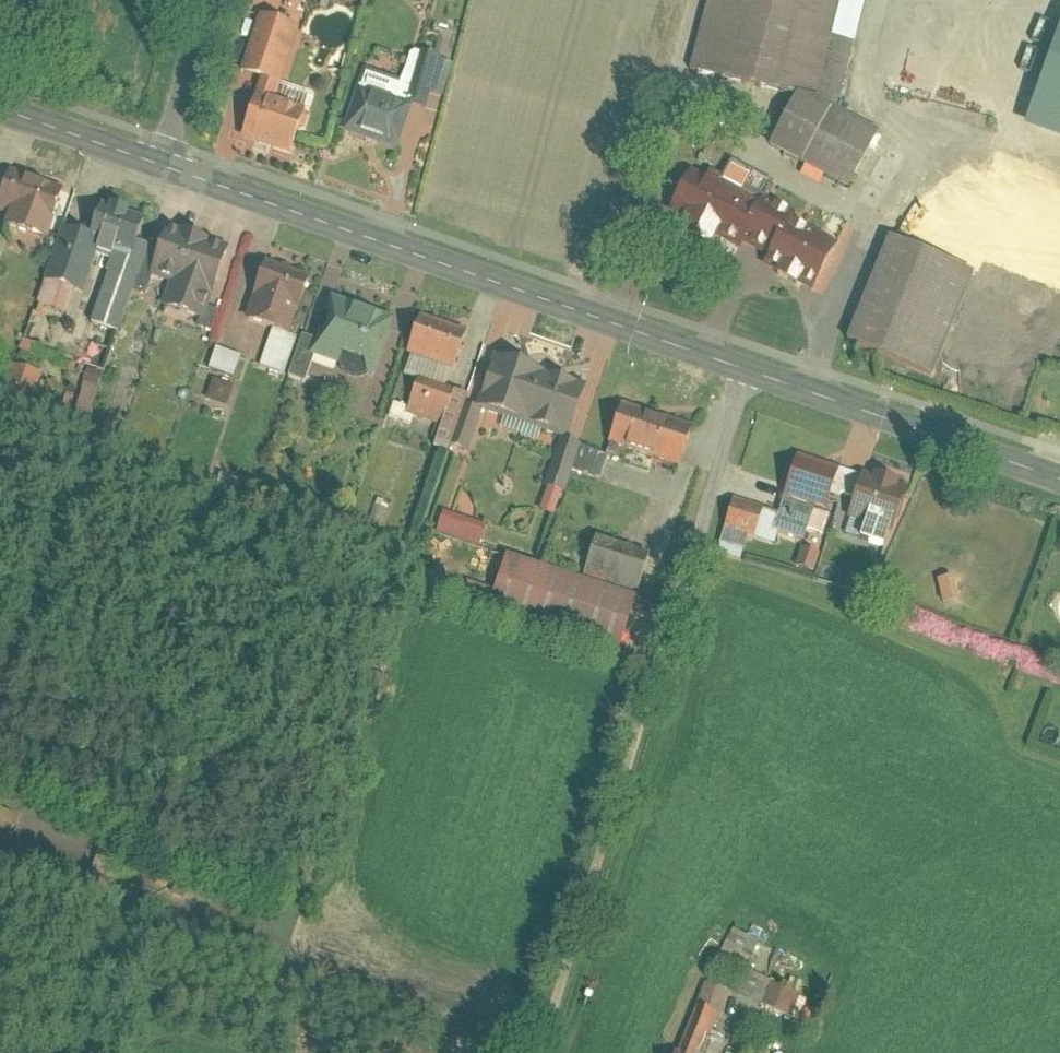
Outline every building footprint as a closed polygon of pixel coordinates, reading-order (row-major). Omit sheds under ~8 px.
[(693,72),(842,111),(870,0),(712,0),(693,72)] [(303,28),(262,14),(242,72),(263,79),(243,138),(293,155),(308,110),(278,99),(303,28)] [(972,248),(1059,280),(1059,33),(972,248)] [(412,53),(403,84),(369,73),(364,86),(361,85),(346,131),(400,149),(420,85),(445,93),(454,65),(436,59),(437,56),(419,50),(412,53)] [(800,90),(771,145),(852,188),(881,133),(800,90)] [(51,238),(68,189),(13,170),(0,207),(0,212),(10,215),(7,223),(51,238)] [(765,268),(817,294),(841,246),(794,222),(798,213),(764,196),(761,203),(694,170),(672,214),(743,250),(746,243),(771,256),(765,268)] [(55,276),(85,286),(103,234),(73,223),(55,276)] [(145,302),(204,322),(229,249),(170,228),(145,302)] [(96,318),(125,328),(154,243),(125,233),(96,318)] [(979,272),(893,236),(848,340),(934,377),(979,272)] [(271,336),(288,342),(310,278),(266,262),(244,327),(271,336)] [(316,356),(374,376),(393,322),(335,302),(320,346),(316,356)] [(409,360),(453,375),(467,334),(423,319),(409,360)] [(288,342),(271,336),(261,364),(287,373),(301,334),(288,342)] [(316,356),(320,346),(306,336),(292,378),(307,383),(316,356)] [(218,347),(211,368),(236,376),(243,356),(218,347)] [(474,409),(568,441),(587,386),(493,354),(474,409)] [(72,422),(88,426),(103,371),(86,367),(72,422)] [(12,405),(31,410),(41,374),(23,369),(12,405)] [(217,378),(209,399),(229,406),(237,385),(217,378)] [(410,415),(441,426),(453,391),(422,381),(410,415)] [(451,452),(450,449),(463,410),(471,395),(456,390),(436,447),(451,452)] [(612,441),(681,465),(695,423),(626,399),(612,441)] [(481,416),(463,410),(450,449),(467,455),(481,416)] [(574,470),(582,446),(564,440),(548,486),(550,487),(542,511),(558,516),(574,470)] [(611,456),(582,446),(574,470),(603,479),(611,456)] [(843,467),(799,452),(780,509),(736,495),(724,528),(757,539),(761,525),(809,541),(812,531),(827,535),(834,512),(829,509),(843,467)] [(903,482),(876,472),(870,488),(862,485),(850,518),(869,525),(864,539),(887,548),(893,533),(894,533),(907,500),(897,497),(903,482)] [(434,532),(479,546),(485,525),(441,512),(434,532)] [(649,555),(593,536),(582,569),(637,588),(649,555)] [(824,554),(804,548),(798,568),(817,574),(824,554)] [(624,646),(639,604),(518,563),(504,605),(624,646)] [(940,601),(955,598),(950,577),(935,580),(940,601)] [(465,583),(462,596),(482,600),(484,587),(465,583)] [(747,963),(757,941),(730,929),(720,952),(747,963)] [(737,996),(759,1004),(767,980),(745,973),(737,996)] [(759,1006),(770,1011),(780,988),(768,984),(759,1006)] [(694,1006),(674,1052),(704,1052),(719,1017),(694,1006)]
